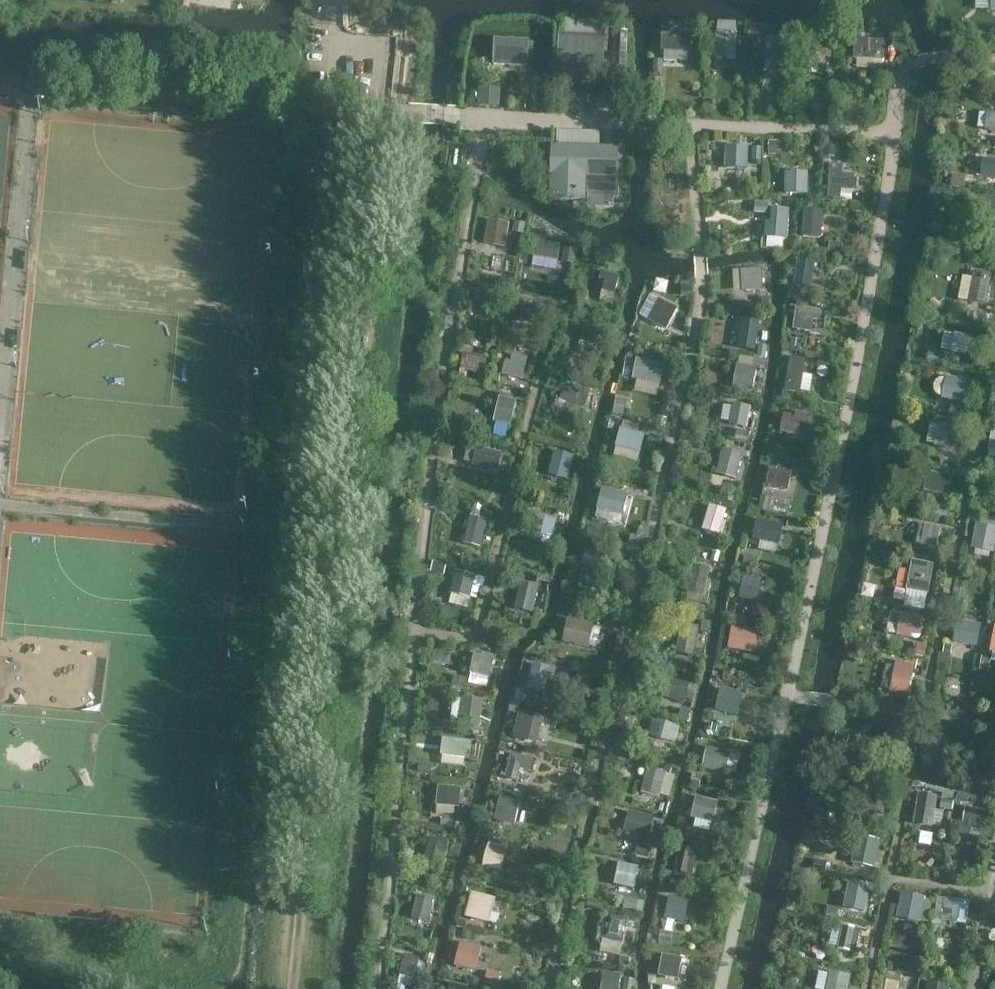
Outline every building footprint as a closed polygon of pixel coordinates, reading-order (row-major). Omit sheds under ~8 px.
[(975,11),(990,11),(990,13),(994,13),(994,0),(975,0),(975,11)] [(691,26),(663,25),(662,53),(690,54),(691,26)] [(762,41),(762,29),(751,28),(750,41),(762,41)] [(736,62),(737,34),(716,33),(715,61),(736,62)] [(603,73),(605,37),(559,34),(557,70),(603,73)] [(528,67),(530,40),(495,38),(494,65),(528,67)] [(788,40),(766,38),(764,61),(787,62),(788,40)] [(833,59),(834,42),(807,41),(806,65),(823,66),(824,59),(833,59)] [(885,43),(854,41),(853,61),(857,61),(856,69),(882,71),(883,63),(884,63),(885,43)] [(501,89),(478,88),(477,107),(500,108),(501,89)] [(987,114),(987,115),(979,114),(977,129),(985,130),(984,132),(994,133),(994,115),(987,114)] [(778,142),(768,142),(768,156),(778,156),(778,142)] [(618,180),(619,147),(551,145),(549,200),(588,202),(588,188),(587,188),(588,179),(618,180)] [(747,171),(749,148),(726,147),(725,170),(747,171)] [(761,162),(762,149),(752,148),(752,162),(761,162)] [(835,158),(835,148),(825,148),(825,158),(835,158)] [(982,159),(979,178),(994,181),(994,161),(982,159)] [(844,167),(831,166),(828,199),(852,201),(854,177),(843,176),(844,167)] [(809,174),(785,173),(785,195),(809,196),(809,174)] [(952,176),(950,188),(964,189),(966,177),(952,176)] [(619,199),(619,189),(588,188),(588,202),(588,208),(614,209),(614,199),(619,199)] [(768,216),(769,204),(755,204),(755,215),(768,216)] [(788,240),(789,211),(771,210),(770,223),(765,223),(764,239),(788,240)] [(823,213),(804,211),(802,240),(821,241),(823,213)] [(510,225),(489,221),(485,247),(506,250),(510,225)] [(526,224),(515,222),(513,234),(524,236),(526,224)] [(536,242),(535,242),(532,258),(534,259),(532,268),(556,272),(560,247),(545,244),(545,239),(537,238),(536,242)] [(843,245),(829,244),(828,253),(843,254),(843,245)] [(575,251),(565,249),(563,263),(573,265),(575,251)] [(816,264),(798,261),(794,287),(812,290),(816,264)] [(762,270),(733,272),(735,293),(764,291),(762,270)] [(605,280),(600,302),(613,305),(620,277),(602,272),(600,279),(605,280)] [(984,307),(991,276),(973,273),(967,304),(984,307)] [(692,298),(692,283),(681,284),(682,298),(692,298)] [(788,291),(787,300),(801,302),(802,293),(788,291)] [(677,310),(650,296),(639,316),(667,331),(677,310)] [(942,307),(934,301),(930,306),(938,312),(942,307)] [(820,322),(821,312),(796,309),(793,331),(812,333),(813,322),(820,322)] [(976,324),(978,314),(967,312),(965,322),(976,324)] [(994,316),(990,316),(990,321),(983,320),(983,325),(994,326),(994,316)] [(743,321),(739,350),(755,353),(760,324),(743,321)] [(606,329),(585,323),(579,348),(600,353),(606,329)] [(979,339),(953,335),(952,336),(944,334),(941,351),(950,353),(950,354),(975,359),(979,339)] [(498,339),(489,337),(487,347),(496,349),(498,339)] [(802,341),(792,339),(791,348),(801,349),(802,341)] [(759,346),(757,358),(766,359),(768,347),(759,346)] [(943,357),(929,353),(927,363),(941,366),(943,357)] [(523,382),(528,359),(512,356),(510,364),(505,363),(502,377),(523,382)] [(820,356),(818,366),(829,368),(831,358),(820,356)] [(485,362),(463,359),(460,375),(482,379),(485,362)] [(806,362),(791,359),(786,392),(801,395),(801,392),(810,394),(813,377),(807,376),(808,371),(804,371),(806,362)] [(664,365),(636,360),(632,380),(636,381),(634,393),(657,398),(659,386),(660,386),(664,365)] [(767,361),(756,360),(755,367),(766,368),(767,361)] [(757,369),(737,366),(733,390),(753,393),(757,369)] [(564,376),(563,368),(556,369),(558,378),(564,376)] [(499,384),(501,376),(492,374),(490,382),(499,384)] [(965,405),(970,382),(946,377),(941,400),(965,405)] [(590,392),(564,386),(560,401),(586,408),(590,392)] [(517,403),(499,398),(493,424),(511,428),(517,403)] [(627,402),(617,400),(614,415),(624,417),(627,402)] [(729,424),(728,427),(747,430),(751,409),(733,405),(732,408),(723,407),(721,422),(729,424)] [(965,410),(950,407),(948,418),(963,421),(965,410)] [(796,413),(795,418),(784,416),(781,434),(798,437),(801,425),(809,427),(811,416),(796,413)] [(659,417),(657,426),(667,428),(669,420),(659,417)] [(640,427),(623,422),(621,429),(620,429),(615,448),(616,449),(614,457),(637,463),(639,454),(640,455),(645,436),(638,434),(640,427)] [(960,429),(938,425),(937,427),(929,425),(926,444),(934,445),(933,448),(956,452),(960,429)] [(737,431),(735,442),(749,444),(751,433),(737,431)] [(991,433),(987,453),(994,455),(994,434),(991,433)] [(650,436),(647,446),(660,450),(663,439),(650,436)] [(498,474),(503,456),(477,449),(472,467),(498,474)] [(736,480),(743,455),(722,450),(715,475),(736,480)] [(554,453),(548,476),(567,481),(573,458),(554,453)] [(955,458),(944,455),(942,465),(953,467),(955,458)] [(792,472),(770,468),(766,488),(788,493),(792,472)] [(947,498),(951,477),(926,472),(922,493),(947,498)] [(439,483),(438,492),(450,494),(451,485),(439,483)] [(623,518),(629,496),(602,489),(596,512),(598,512),(595,521),(619,527),(622,518),(623,518)] [(772,507),(787,512),(790,500),(775,496),(772,507)] [(771,499),(761,497),(758,511),(769,513),(771,499)] [(727,512),(710,507),(702,532),(719,537),(727,512)] [(949,511),(937,508),(935,517),(947,520),(949,511)] [(552,539),(556,522),(533,516),(527,540),(542,544),(544,537),(552,539)] [(481,549),(487,521),(470,517),(463,545),(481,549)] [(784,526),(757,520),(753,542),(780,547),(784,526)] [(942,529),(919,524),(914,546),(938,551),(942,529)] [(975,525),(970,551),(975,552),(974,557),(989,559),(989,554),(994,555),(994,550),(994,529),(975,525)] [(611,558),(586,551),(578,584),(602,591),(611,558)] [(721,553),(713,551),(710,562),(718,564),(721,553)] [(759,559),(745,557),(744,566),(757,568),(759,559)] [(462,558),(460,567),(472,570),(475,561),(462,558)] [(928,596),(934,566),(911,561),(906,592),(907,592),(904,607),(924,611),(927,596),(928,596)] [(444,577),(447,566),(433,563),(430,573),(444,577)] [(704,598),(710,571),(692,567),(687,595),(704,598)] [(468,610),(476,578),(455,573),(450,595),(451,595),(449,606),(468,610)] [(763,581),(744,577),(739,601),(758,605),(763,581)] [(533,615),(539,588),(520,585),(515,611),(533,615)] [(930,599),(926,602),(925,611),(936,613),(939,601),(930,599)] [(739,615),(740,606),(732,605),(730,614),(739,615)] [(924,619),(901,615),(901,617),(891,615),(887,635),(897,637),(896,638),(911,641),(912,637),(920,639),(924,619)] [(749,619),(734,616),(733,625),(747,628),(749,619)] [(594,627),(568,621),(563,643),(597,650),(601,630),(594,628),(594,627)] [(981,626),(956,621),(952,643),(977,648),(981,626)] [(711,624),(703,623),(701,633),(709,635),(711,624)] [(695,658),(700,629),(681,625),(676,654),(695,658)] [(759,633),(732,628),(728,651),(755,655),(759,633)] [(487,637),(484,647),(497,651),(500,641),(487,637)] [(924,659),(926,648),(917,646),(915,657),(924,659)] [(950,656),(952,648),(944,646),(942,655),(950,656)] [(491,680),(496,660),(474,655),(469,675),(471,676),(469,685),(487,689),(489,680),(491,680)] [(988,673),(990,659),(981,658),(979,671),(988,673)] [(908,697),(914,666),(895,662),(894,668),(886,666),(881,690),(890,692),(889,694),(908,697)] [(553,669),(533,665),(526,692),(546,697),(553,669)] [(454,677),(451,686),(464,689),(467,680),(454,677)] [(666,701),(685,706),(691,683),(672,678),(666,701)] [(743,695),(720,690),(715,713),(738,717),(743,695)] [(481,728),(484,701),(462,699),(461,701),(454,700),(451,722),(459,723),(459,725),(481,728)] [(681,710),(678,721),(687,724),(691,713),(681,710)] [(544,719),(519,712),(512,736),(514,737),(513,739),(534,745),(535,741),(538,742),(544,719)] [(449,732),(450,723),(437,721),(436,731),(449,732)] [(680,729),(652,721),(648,737),(675,745),(680,729)] [(717,726),(708,724),(706,735),(715,737),(717,726)] [(949,742),(923,736),(918,756),(944,761),(949,742)] [(442,740),(440,757),(442,757),(441,766),(463,769),(464,761),(467,761),(468,754),(471,754),(472,743),(442,740)] [(616,741),(614,749),(627,753),(630,745),(616,741)] [(731,755),(707,749),(702,769),(726,775),(727,773),(736,775),(740,759),(731,757),(731,755)] [(625,765),(627,756),(615,753),(613,761),(625,765)] [(537,761),(512,755),(506,779),(517,782),(520,771),(534,774),(537,761)] [(419,766),(418,773),(431,774),(432,767),(419,766)] [(647,770),(641,791),(669,799),(675,777),(647,770)] [(702,777),(693,775),(690,788),(700,790),(702,777)] [(543,790),(529,787),(527,797),(542,800),(543,790)] [(460,810),(462,790),(438,788),(436,808),(460,810)] [(884,818),(883,788),(859,788),(859,803),(868,803),(868,818),(884,818)] [(969,796),(958,794),(956,804),(967,806),(969,796)] [(935,812),(938,799),(918,795),(913,826),(932,829),(932,828),(941,829),(943,813),(935,812)] [(714,825),(719,804),(696,798),(691,820),(696,821),(694,830),(710,833),(712,825),(714,825)] [(521,804),(500,799),(495,822),(515,827),(521,804)] [(953,802),(941,800),(939,810),(951,812),(953,802)] [(986,811),(965,808),(962,828),(983,831),(986,811)] [(829,822),(830,813),(814,810),(813,820),(829,822)] [(649,841),(654,819),(629,814),(624,835),(649,841)] [(441,821),(440,829),(454,831),(454,822),(441,821)] [(686,840),(689,828),(679,826),(676,838),(686,840)] [(874,871),(879,843),(856,838),(850,866),(874,871)] [(428,839),(423,861),(443,866),(448,844),(428,839)] [(501,874),(508,848),(489,843),(482,868),(501,874)] [(635,857),(649,860),(651,851),(638,847),(635,857)] [(693,850),(680,847),(675,873),(692,877),(696,859),(692,858),(693,850)] [(824,874),(827,864),(815,861),(813,871),(824,874)] [(619,865),(614,887),(634,891),(639,869),(619,865)] [(471,875),(468,885),(479,887),(481,878),(471,875)] [(870,889),(848,885),(843,910),(865,915),(870,889)] [(497,902),(471,895),(465,920),(490,926),(497,902)] [(920,925),(925,900),(901,895),(895,919),(920,925)] [(428,924),(435,901),(426,898),(425,903),(417,901),(412,920),(428,924)] [(683,925),(688,903),(669,899),(664,920),(683,925)] [(970,903),(943,899),(940,922),(966,926),(970,903)] [(625,901),(623,911),(643,914),(645,904),(625,901)] [(840,910),(828,908),(826,918),(838,920),(840,910)] [(620,958),(628,921),(603,915),(597,940),(603,942),(600,954),(620,958)] [(468,923),(459,921),(456,929),(465,932),(468,923)] [(855,955),(860,931),(842,928),(841,932),(832,930),(828,947),(838,949),(838,952),(855,955)] [(673,936),(661,934),(659,942),(672,944),(673,936)] [(476,974),(482,949),(460,944),(454,968),(476,974)] [(405,957),(399,977),(400,977),(397,986),(407,988),(412,988),(420,961),(405,957)] [(682,961),(663,957),(658,978),(678,982),(682,961)] [(630,960),(621,958),(619,967),(628,969),(630,960)] [(919,966),(911,964),(909,975),(917,977),(919,966)] [(501,975),(488,972),(486,982),(499,985),(501,975)] [(915,977),(887,972),(884,988),(913,988),(915,977)] [(828,973),(828,975),(818,973),(815,988),(849,988),(851,978),(828,973)] [(621,978),(604,975),(602,988),(619,988),(621,978)] [(625,980),(624,988),(633,988),(634,982),(625,980)]
